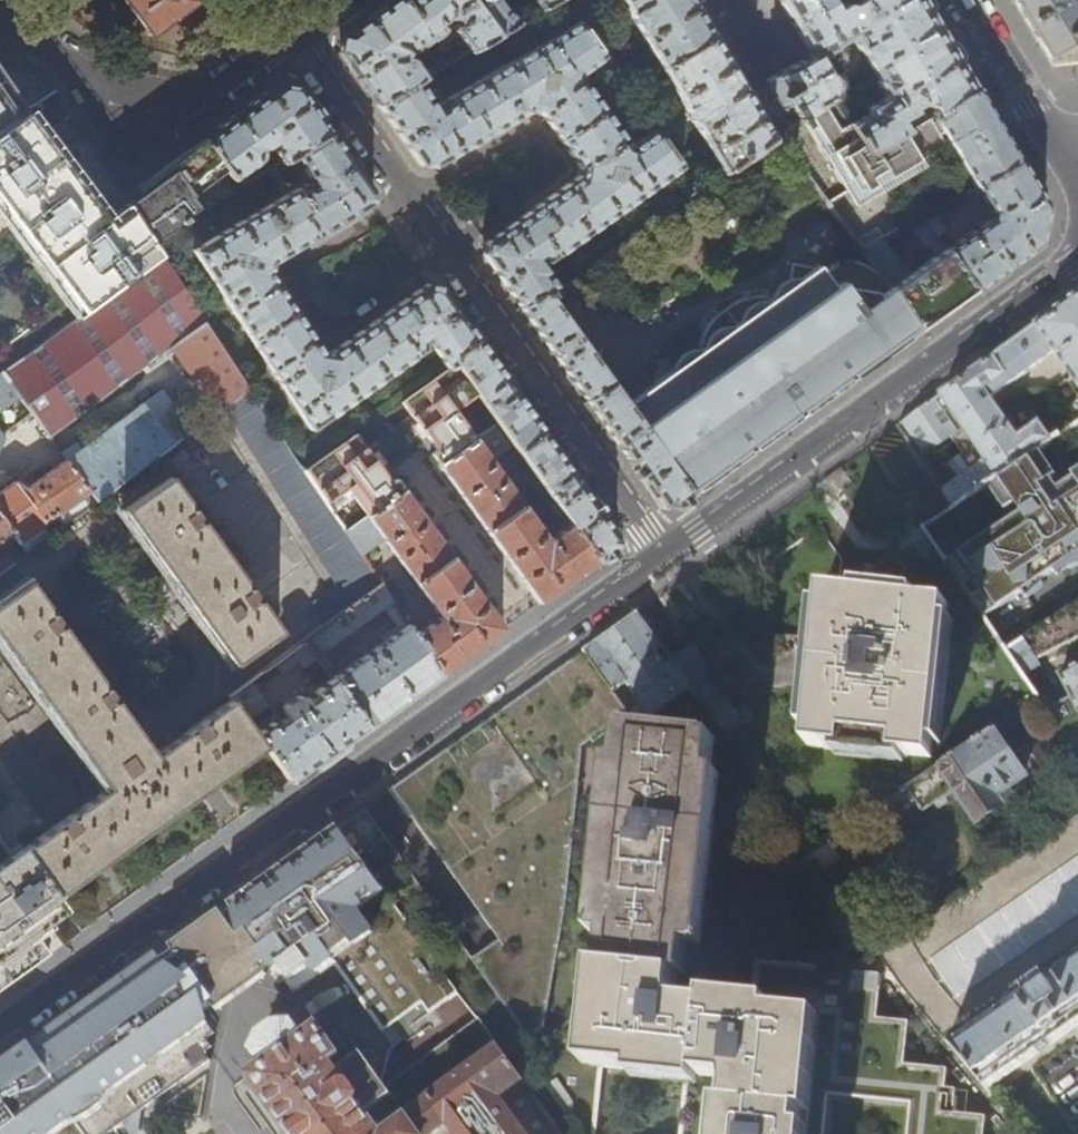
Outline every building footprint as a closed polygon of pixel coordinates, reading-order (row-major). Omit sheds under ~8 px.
[(151,33),(196,1),(196,0),(127,0),(151,33)] [(377,106),(420,80),(447,63),(443,57),(420,73),(417,67),(412,62),(408,60),(403,59),(403,54),(410,53),(415,51),(430,40),(399,0),(394,0),(369,18),(342,38),(340,53),(377,106)] [(467,51),(494,35),(468,0),(399,0),(430,40),(443,31),(443,25),(441,23),(446,19),(446,8),(452,8),(452,17),(457,23),(453,26),(453,32),(467,51)] [(494,35),(553,0),(531,0),(532,3),(527,3),(513,13),(511,17),(504,15),(494,0),(468,0),(494,35)] [(659,67),(711,37),(690,0),(619,0),(659,67)] [(791,25),(830,2),(829,0),(776,0),(791,25)] [(866,154),(905,131),(899,120),(913,112),(911,109),(925,100),(934,114),(974,89),(931,17),(921,0),(856,0),(851,3),(843,3),(834,8),(830,2),(791,25),(809,55),(814,63),(819,60),(833,52),(835,55),(841,51),(838,46),(851,39),(859,52),(861,51),(879,82),(876,84),(886,99),(867,111),(868,113),(849,126),(866,154)] [(1052,65),(1077,62),(1077,17),(1072,6),(1077,4),(1075,0),(1014,0),(1021,12),(1052,65)] [(420,80),(377,106),(419,166),(433,168),(452,157),(531,110),(542,112),(548,122),(573,158),(579,168),(578,177),(485,242),(483,255),(499,278),(550,350),(621,451),(660,506),(672,508),(689,495),(625,403),(551,298),(559,292),(539,264),(543,262),(547,264),(678,169),(653,132),(632,146),(627,146),(580,79),(581,74),(603,60),(576,22),(439,103),(439,108),(435,109),(420,80)] [(659,67),(723,174),(772,139),(731,71),(711,37),(659,67)] [(798,120),(799,119),(831,97),(834,85),(819,60),(814,63),(809,55),(780,72),(764,81),(781,110),(790,105),(798,120)] [(25,112),(0,80),(0,131),(25,112)] [(203,140),(239,188),(247,183),(239,174),(260,159),(260,146),(263,148),(273,141),(277,148),(276,153),(283,162),(297,154),(330,134),(297,87),(280,84),(243,111),(203,140)] [(825,203),(861,252),(881,241),(904,227),(905,226),(880,185),(947,145),(973,185),(1016,160),(992,119),(974,89),(934,114),(905,131),(866,154),(849,126),(843,117),(833,99),(831,97),(799,119),(844,191),(825,203)] [(833,99),(843,117),(853,111),(842,93),(833,99)] [(84,311),(160,254),(151,240),(131,211),(111,226),(88,195),(50,145),(25,112),(0,131),(0,200),(84,311)] [(345,154),(330,134),(297,154),(314,183),(310,185),(305,183),(194,249),(312,430),(425,349),(424,344),(429,343),(448,368),(453,365),(496,423),(512,446),(569,523),(596,562),(615,548),(616,537),(574,478),(505,381),(452,306),(438,287),(426,285),(330,353),(322,351),(313,338),(270,273),(272,264),(276,263),(370,206),(373,193),(345,154)] [(131,211),(151,240),(239,188),(203,140),(162,170),(123,198),(131,211)] [(943,252),(972,292),(1003,269),(1036,246),(1044,207),(1027,179),(1016,160),(973,185),(988,211),(986,221),(943,252)] [(688,166),(680,171),(696,194),(705,188),(688,166)] [(918,218),(934,240),(946,231),(931,211),(918,218)] [(881,241),(861,252),(875,271),(917,331),(942,313),(972,292),(943,252),(934,240),(918,218),(905,226),(904,227),(924,255),(928,252),(933,258),(908,276),(881,241)] [(160,254),(84,311),(0,374),(0,442),(2,437),(32,413),(37,419),(49,436),(177,341),(221,409),(223,407),(249,388),(160,254)] [(653,384),(625,403),(689,495),(726,469),(796,418),(838,388),(893,348),(917,331),(875,271),(864,266),(857,264),(851,263),(842,262),(833,262),(835,265),(826,271),(790,262),(787,289),(769,302),(768,300),(769,291),(760,292),(745,294),(732,298),(718,306),(708,315),(701,323),(697,331),(693,338),(690,347),(698,347),(700,351),(683,363),(657,359),(653,384)] [(955,508),(1040,450),(1053,441),(1043,427),(1022,439),(994,399),(1057,355),(1077,386),(1077,298),(1006,350),(957,384),(898,427),(931,474),(955,508)] [(442,444),(450,455),(496,423),(453,365),(448,368),(408,397),(435,434),(442,444)] [(297,460),(249,388),(223,407),(348,609),(381,585),(361,554),(346,532),(306,470),(305,471),(297,460)] [(13,531),(28,551),(34,547),(26,537),(54,517),(61,526),(72,519),(65,510),(84,496),(91,505),(191,431),(162,390),(82,448),(78,442),(62,453),(68,461),(26,489),(16,482),(3,491),(0,493),(0,540),(13,531)] [(332,431),(342,444),(355,435),(374,422),(364,408),(332,431)] [(450,455),(442,462),(469,501),(513,567),(538,603),(569,581),(596,562),(569,523),(551,537),(495,458),(512,446),(496,423),(450,455)] [(379,472),(355,435),(342,444),(333,451),(306,470),(346,532),(395,495),(387,482),(379,472)] [(326,440),(297,460),(305,471),(306,470),(333,451),(326,440)] [(1059,487),(1052,478),(1057,474),(1040,450),(955,508),(926,528),(964,587),(972,582),(979,593),(972,598),(985,618),(1023,593),(1027,599),(1043,585),(1040,581),(1077,557),(1077,474),(1059,487)] [(926,528),(955,508),(931,474),(928,477),(934,485),(922,494),(913,501),(907,492),(898,498),(921,531),(926,528)] [(167,477),(120,510),(232,667),(279,634),(167,477)] [(922,494),(934,485),(928,477),(907,492),(913,501),(922,494)] [(395,495),(346,532),(361,554),(381,539),(439,617),(414,635),(439,675),(470,652),(503,629),(430,529),(403,490),(395,495)] [(926,559),(929,543),(924,535),(906,532),(902,555),(926,559)] [(14,562),(6,552),(0,556),(0,572),(14,562)] [(22,849),(56,896),(100,864),(133,841),(131,838),(192,795),(194,797),(204,790),(264,747),(255,735),(246,724),(229,702),(152,757),(28,582),(0,601),(0,642),(106,790),(22,849)] [(348,609),(305,641),(318,660),(332,680),(366,727),(405,699),(439,675),(414,635),(381,585),(348,609)] [(890,599),(825,592),(817,661),(807,747),(931,762),(949,605),(890,599)] [(1008,650),(1024,676),(1040,666),(1037,659),(1077,638),(1077,606),(1008,650)] [(635,730),(690,692),(691,691),(673,665),(637,614),(588,650),(585,652),(586,654),(611,693),(632,680),(647,702),(637,709),(633,704),(622,710),(635,730)] [(305,641),(275,663),(282,673),(299,662),(304,669),(318,660),(305,641)] [(696,651),(695,649),(673,665),(691,691),(690,692),(698,703),(721,687),(696,651)] [(472,961),(529,1040),(542,1031),(562,911),(579,776),(581,746),(623,717),(622,710),(611,693),(585,652),(545,680),(393,792),(500,941),(472,961)] [(1066,721),(1077,715),(1077,663),(1058,674),(1071,696),(1057,704),(1066,721)] [(270,724),(255,735),(264,747),(290,782),(326,756),(366,727),(332,680),(314,692),(317,696),(305,705),(301,699),(299,698),(295,699),(283,707),(282,709),(282,714),(285,719),(273,728),(270,724)] [(229,702),(246,724),(267,709),(248,683),(226,699),(229,702)] [(1021,709),(1036,699),(1032,694),(1017,704),(1021,709)] [(605,936),(601,966),(674,974),(682,975),(685,944),(695,945),(702,888),(707,889),(715,821),(709,821),(714,772),(711,772),(715,737),(635,730),(626,729),(623,762),(614,762),(610,810),(604,810),(597,877),(602,878),(596,935),(605,936)] [(955,790),(976,821),(999,804),(993,795),(1021,776),(991,730),(907,788),(923,812),(955,790)] [(9,804),(0,792),(0,810),(9,804)] [(866,816),(876,809),(872,804),(863,811),(866,816)] [(883,952),(948,1038),(990,1091),(1077,1028),(1077,820),(883,952)] [(177,943),(160,956),(177,980),(184,975),(190,971),(214,1003),(218,1008),(281,964),(291,977),(313,962),(317,967),(333,957),(384,1027),(423,999),(430,1009),(457,989),(340,826),(300,855),(177,943)] [(804,859),(813,874),(839,857),(837,854),(857,840),(850,828),(835,838),(806,858),(804,859)] [(806,858),(835,838),(831,832),(802,852),(806,858)] [(11,982),(50,954),(35,932),(50,921),(66,910),(56,896),(22,849),(0,865),(0,990),(11,982)] [(209,1060),(204,1052),(211,1046),(206,1038),(213,1033),(199,1013),(214,1003),(190,971),(184,975),(177,980),(160,956),(80,1013),(0,1071),(0,1133),(107,1133),(123,1123),(128,1128),(136,1122),(137,1115),(136,1113),(209,1060)] [(753,1011),(671,1001),(674,974),(601,966),(598,1002),(591,1065),(728,1080),(721,1133),(823,1133),(827,1094),(911,1103),(908,1133),(982,1133),(984,1117),(941,1113),(945,1070),(903,1065),(907,1022),(875,1019),(880,976),(755,968),(753,1011)] [(447,1123),(456,1133),(563,1133),(478,1017),(385,1085),(362,1053),(335,1072),(328,1062),(331,1059),(332,1059),(337,1056),(317,1027),(248,1076),(250,1080),(247,1082),(258,1097),(260,1095),(285,1129),(284,1130),(284,1133),(378,1133),(364,1115),(392,1095),(408,1119),(386,1133),(432,1133),(447,1123)] [(154,1112),(198,1118),(207,1072),(154,1112)]
